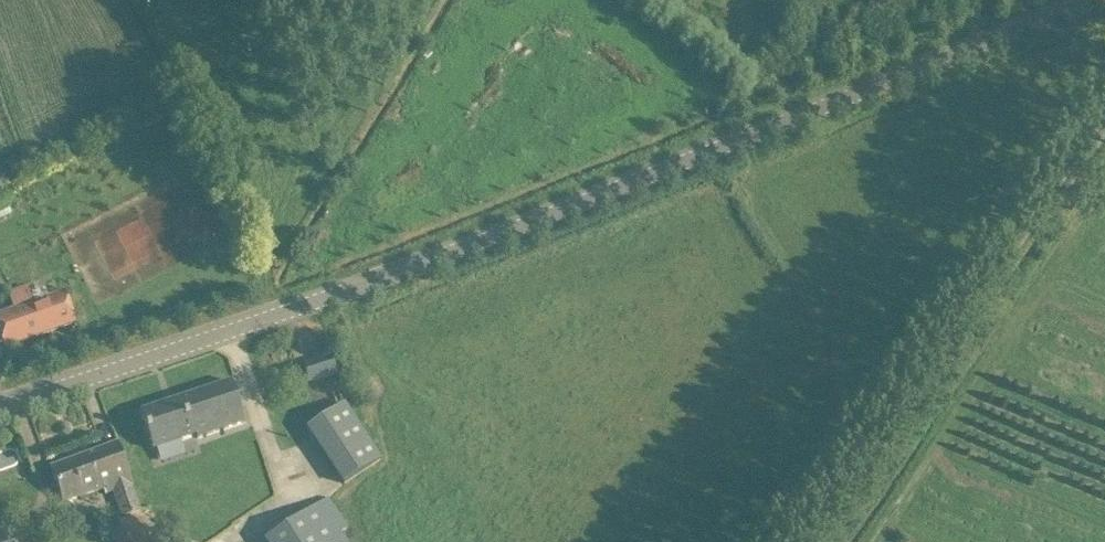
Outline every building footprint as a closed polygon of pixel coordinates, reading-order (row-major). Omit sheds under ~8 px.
[(41,301),(15,310),(25,340),(75,322),(68,302),(65,293),(41,301)] [(303,366),(309,383),(337,373),(331,357),(303,366)] [(245,422),(232,381),(141,411),(153,449),(196,435),(197,438),(245,422)] [(383,458),(379,451),(346,402),(306,428),(339,478),(343,485),(383,458)] [(134,483),(127,463),(119,442),(51,468),(58,488),(64,504),(105,489),(107,494),(113,492),(123,518),(139,512),(139,511),(141,510),(132,484),(134,483)] [(341,532),(347,528),(328,498),(265,539),(267,541),(347,541),(341,532)] [(107,533),(113,541),(152,541),(135,515),(107,533)] [(11,529),(0,533),(0,541),(16,541),(11,529)]
